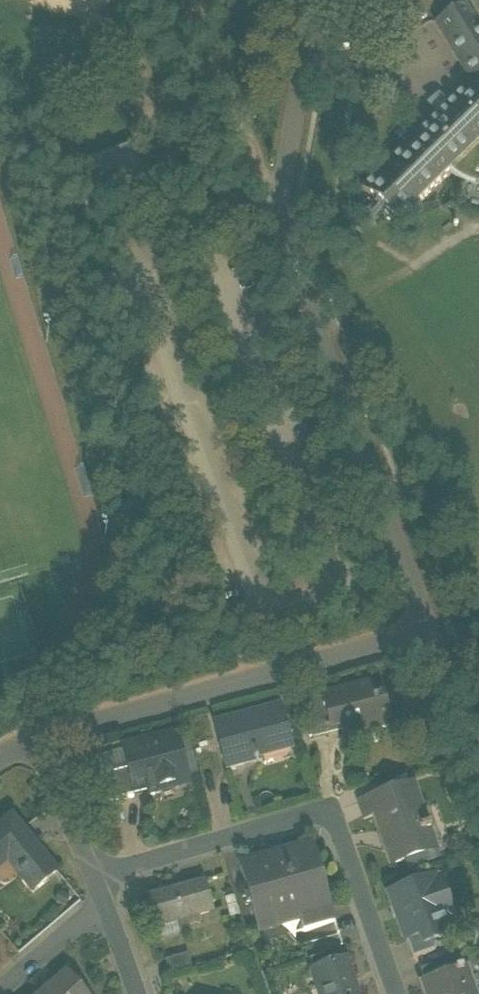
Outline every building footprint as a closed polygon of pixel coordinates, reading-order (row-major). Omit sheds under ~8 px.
[(443,20),(461,9),(455,0),(437,12),(443,20)] [(466,6),(461,9),(443,20),(435,25),(449,48),(458,43),(478,76),(478,27),(466,6)] [(469,80),(478,81),(478,76),(458,43),(449,48),(469,80)] [(478,84),(478,81),(469,80),(424,124),(427,126),(433,129),(457,106),(473,90),(478,84)] [(450,170),(478,141),(478,84),(473,90),(457,106),(433,129),(427,126),(424,124),(423,125),(425,126),(421,129),(418,132),(361,189),(378,206),(403,231),(422,212),(415,205),(439,181),(450,170)] [(450,170),(464,181),(477,185),(478,185),(478,141),(450,170)] [(132,146),(111,155),(123,184),(144,176),(132,146)] [(343,733),(344,737),(358,734),(357,730),(356,726),(369,723),(370,726),(373,725),(391,720),(384,697),(376,700),(371,684),(321,698),(321,699),(323,707),(320,708),(327,731),(341,727),(343,733)] [(303,705),(313,741),(328,737),(327,731),(320,708),(323,707),(321,699),(303,705)] [(216,726),(222,748),(237,744),(242,766),(244,765),(241,756),(252,753),(255,762),(255,763),(258,762),(257,757),(290,748),(279,709),(216,726)] [(357,730),(358,734),(392,724),(391,720),(373,725),(370,726),(369,723),(356,726),(357,730)] [(327,731),(328,737),(343,733),(341,727),(327,731)] [(150,794),(151,797),(155,796),(154,793),(188,784),(175,737),(125,751),(130,772),(127,772),(131,790),(148,785),(150,794)] [(227,769),(242,766),(237,744),(222,748),(227,769)] [(241,756),(244,765),(255,762),(252,753),(241,756)] [(98,780),(105,807),(133,798),(131,790),(127,772),(98,780)] [(131,790),(133,798),(150,794),(148,785),(131,790)] [(375,815),(392,866),(424,855),(435,851),(435,850),(442,848),(435,827),(431,829),(430,826),(427,827),(413,785),(358,804),(364,819),(375,815)] [(32,891),(56,872),(11,818),(0,827),(0,859),(9,852),(23,869),(19,873),(21,874),(19,875),(32,891)] [(240,866),(259,932),(279,926),(276,915),(297,909),(300,920),(330,912),(311,846),(282,854),(283,860),(273,863),(271,857),(240,866)] [(424,855),(427,864),(439,860),(436,851),(435,851),(424,855)] [(282,854),(271,857),(273,863),(283,860),(282,854)] [(429,934),(432,943),(454,935),(454,934),(446,936),(434,903),(442,900),(435,880),(415,888),(413,884),(388,893),(393,907),(395,906),(407,940),(405,941),(406,943),(429,934)] [(147,899),(156,929),(213,912),(204,883),(147,899)] [(446,936),(454,934),(442,900),(434,903),(446,936)] [(393,907),(405,941),(407,940),(395,906),(393,907)] [(276,915),(279,926),(300,920),(297,909),(276,915)] [(300,920),(303,932),(334,923),(330,912),(300,920)] [(406,943),(412,960),(435,952),(432,943),(429,934),(406,943)] [(165,961),(169,974),(191,968),(188,954),(165,961)] [(357,990),(356,991),(345,960),(309,972),(316,991),(326,987),(329,993),(358,993),(357,990)] [(420,970),(424,982),(447,974),(443,963),(420,970)] [(470,992),(474,990),(466,967),(462,969),(470,992)] [(474,990),(470,992),(462,969),(447,974),(424,982),(422,982),(426,993),(475,993),(474,990)] [(45,992),(47,993),(53,993),(70,979),(66,974),(45,992)] [(70,979),(53,993),(83,993),(70,979)]
